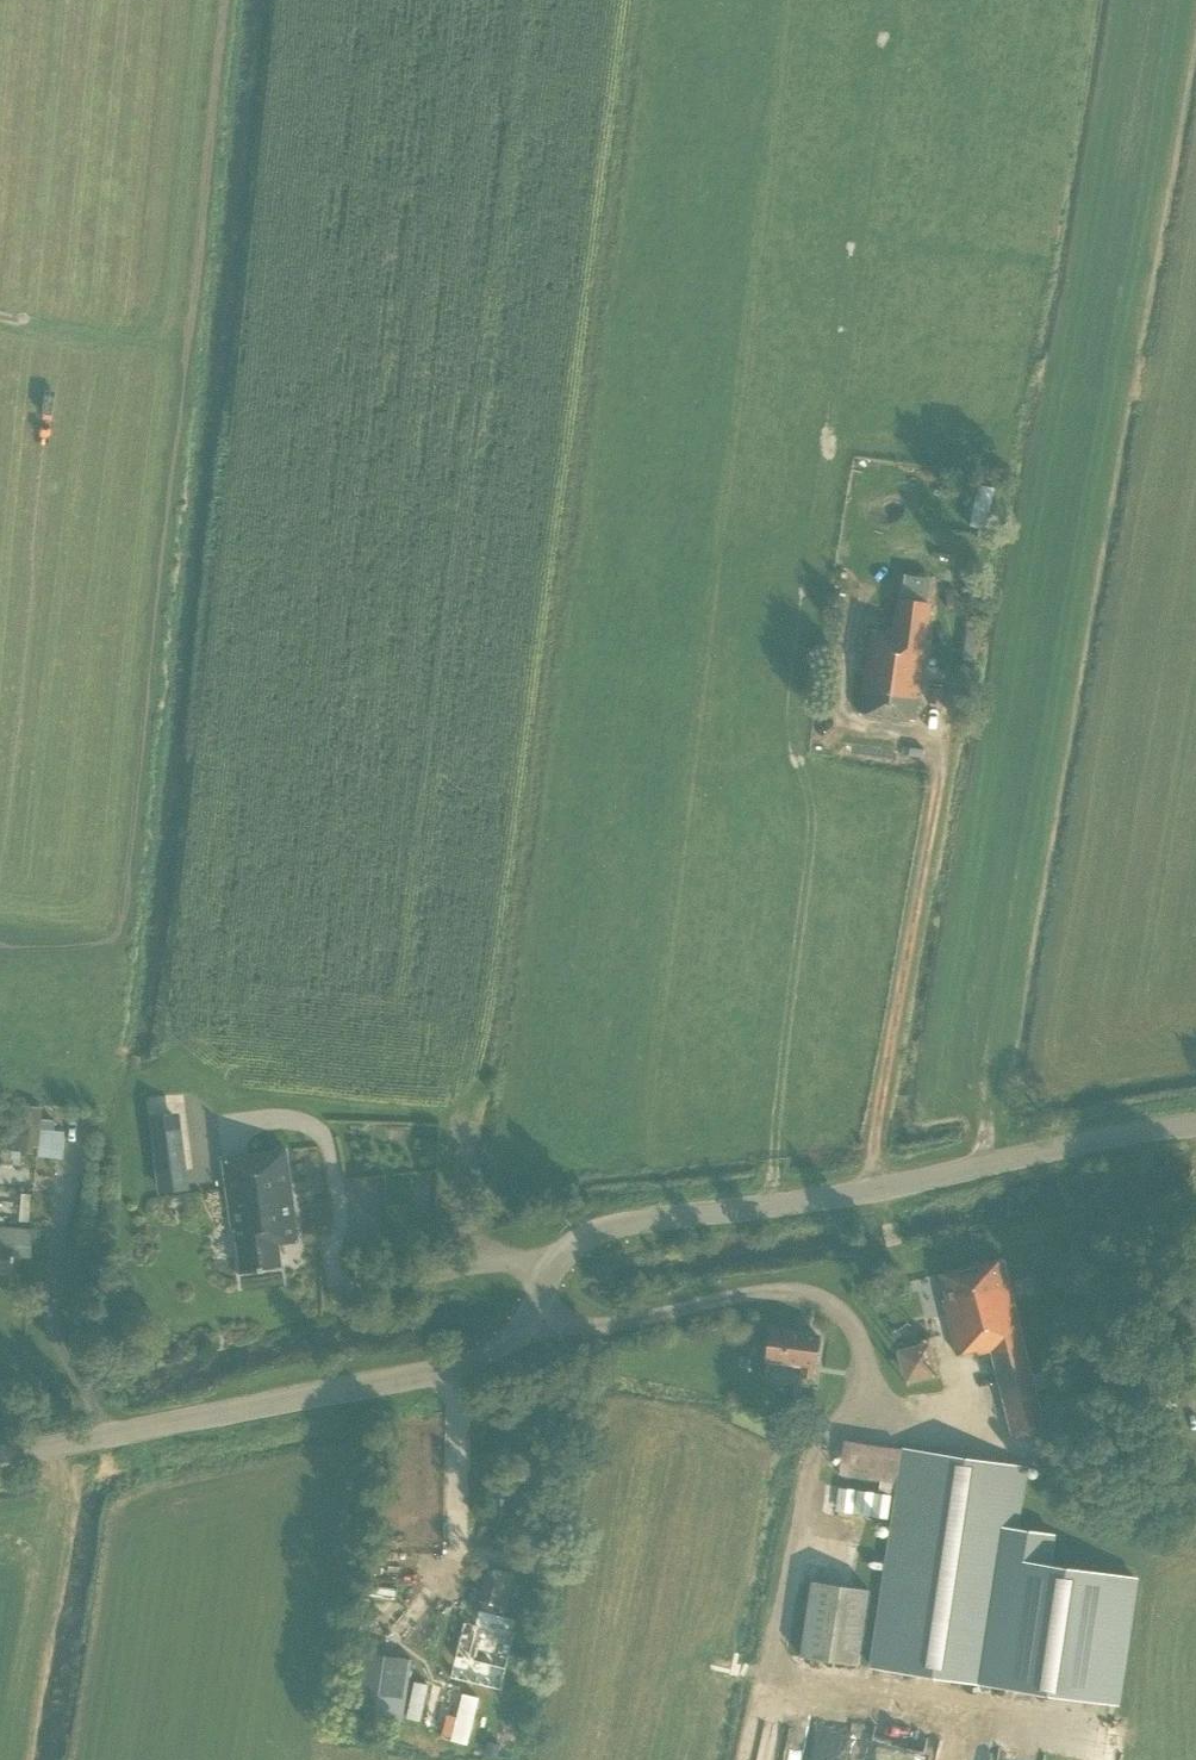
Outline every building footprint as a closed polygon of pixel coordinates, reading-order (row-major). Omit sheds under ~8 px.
[(915,719),(931,600),(898,596),(894,625),(887,625),(887,629),(870,627),(859,711),(915,719)] [(43,1107),(17,1105),(13,1150),(34,1152),(34,1145),(40,1145),(43,1107)] [(175,1111),(152,1114),(162,1190),(186,1186),(175,1111)] [(247,1155),(222,1159),(232,1226),(235,1225),(241,1270),(282,1264),(279,1240),(299,1237),(286,1146),(246,1152),(247,1155)] [(32,1231),(32,1227),(0,1225),(0,1270),(11,1271),(12,1253),(30,1255),(32,1231)] [(1044,1427),(1002,1258),(940,1271),(946,1297),(943,1298),(957,1354),(991,1348),(1012,1437),(1044,1427)] [(814,1365),(818,1335),(770,1329),(766,1358),(802,1363),(801,1376),(812,1377),(814,1365)] [(1176,1364),(1148,1362),(1147,1375),(1175,1377),(1176,1364)] [(1054,1535),(1016,1529),(1025,1467),(902,1448),(902,1449),(853,1441),(848,1473),(852,1474),(850,1486),(869,1488),(871,1478),(897,1482),(870,1666),(1115,1703),(1134,1578),(1049,1565),(1054,1535)] [(505,1605),(513,1573),(487,1567),(480,1601),(477,1612),(477,1611),(475,1621),(464,1618),(450,1677),(503,1689),(519,1619),(502,1616),(504,1605),(505,1605)] [(856,1663),(868,1588),(811,1580),(800,1655),(856,1663)]
